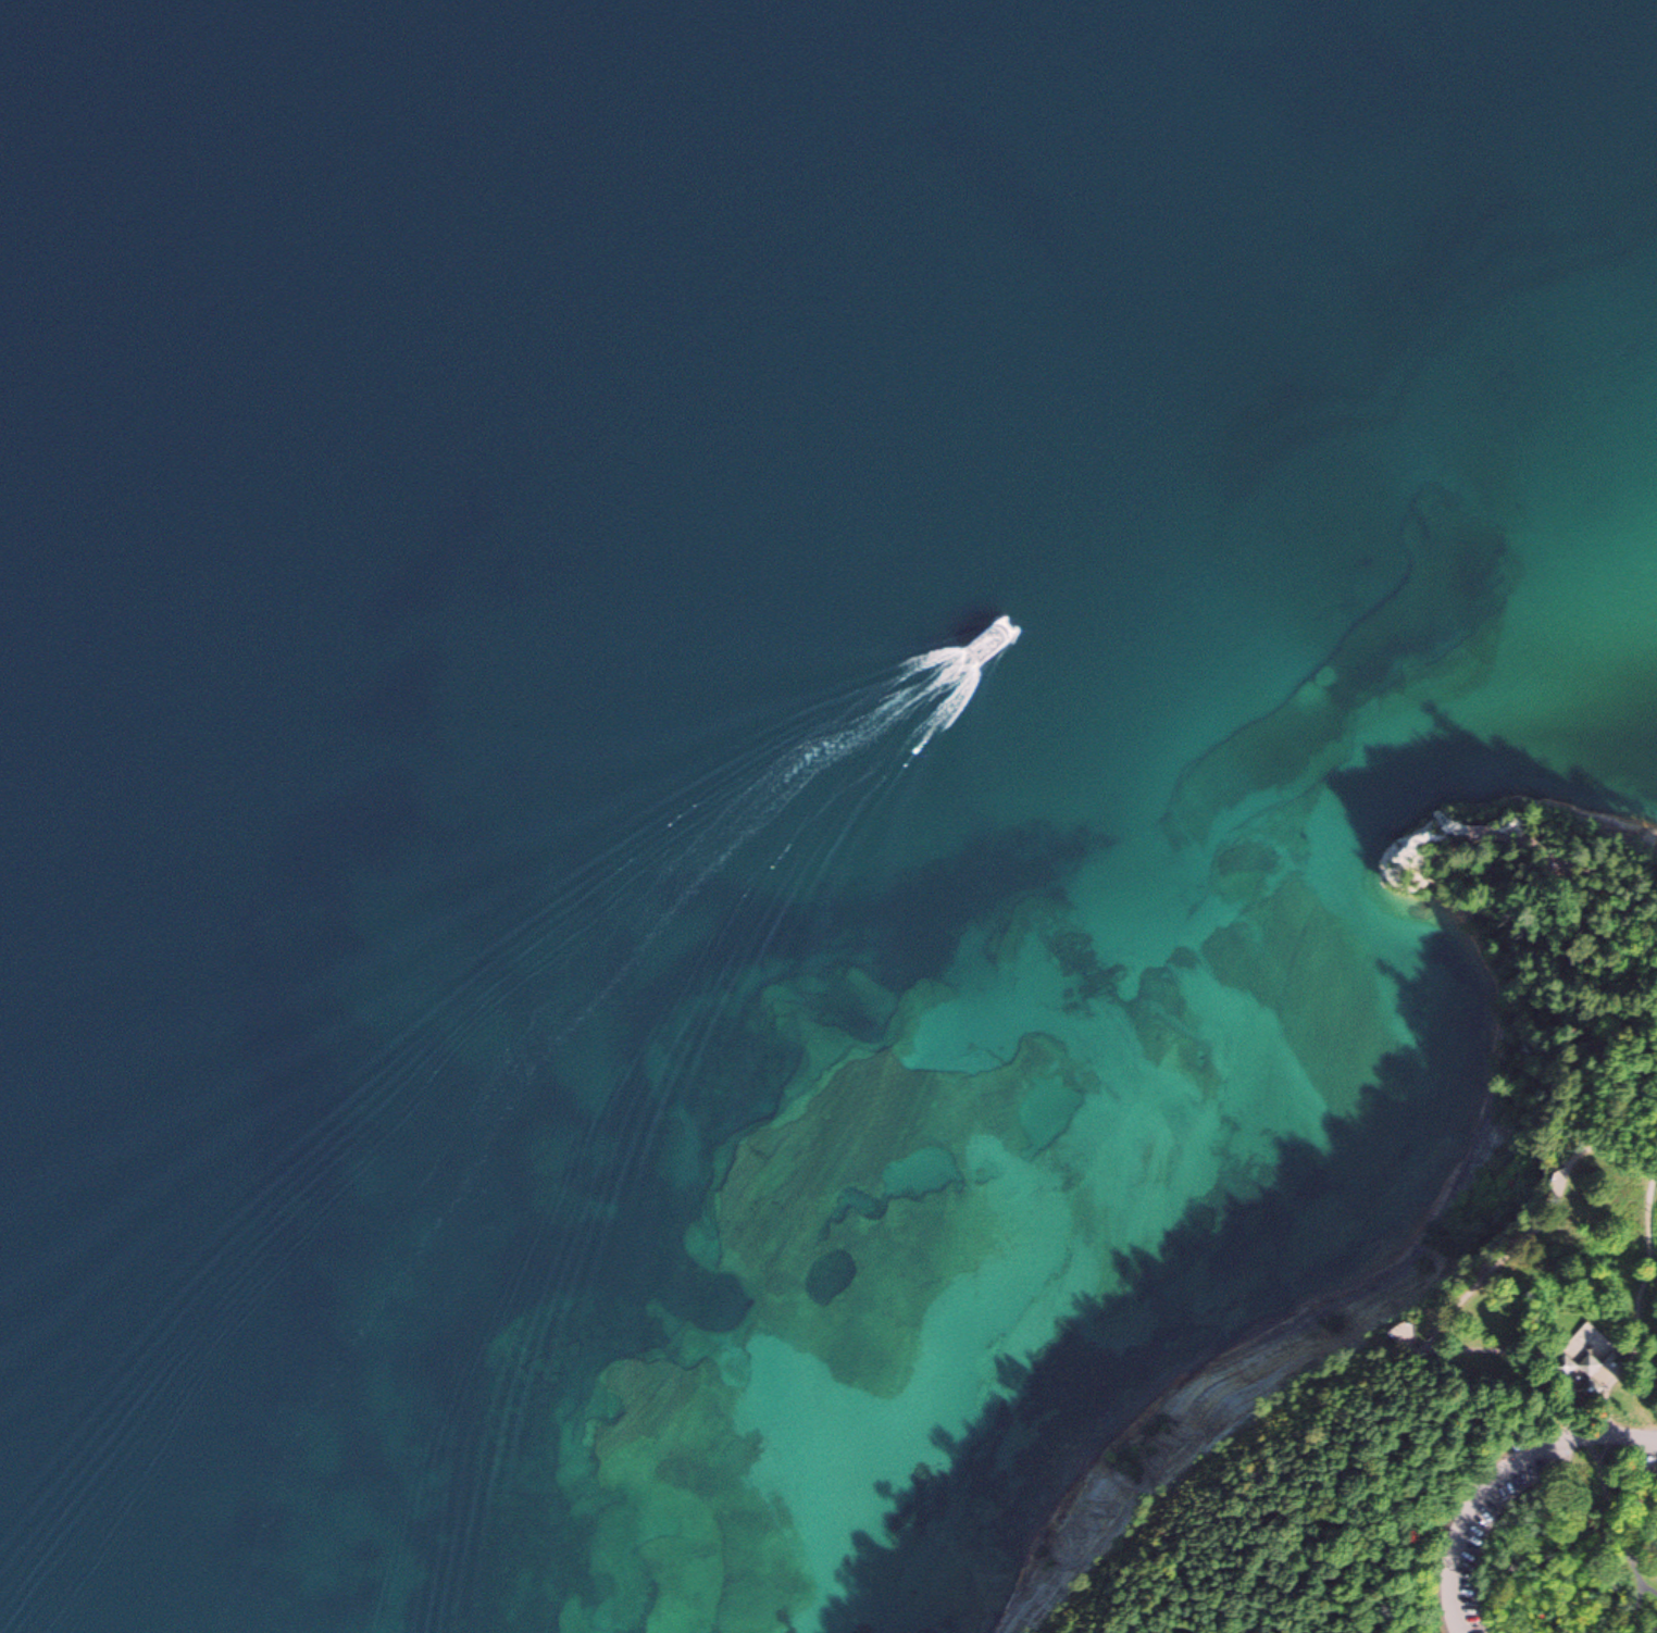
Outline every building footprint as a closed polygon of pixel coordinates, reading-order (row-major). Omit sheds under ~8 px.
[(1602,1363),(1615,1375),(1627,1363),(1614,1351),(1602,1363)] [(1580,1366),(1567,1352),(1555,1364),(1568,1378),(1580,1366)] [(1602,1363),(1591,1375),(1580,1366),(1591,1354),(1602,1363)] [(1592,1399),(1603,1387),(1591,1375),(1579,1387),(1592,1399)]
